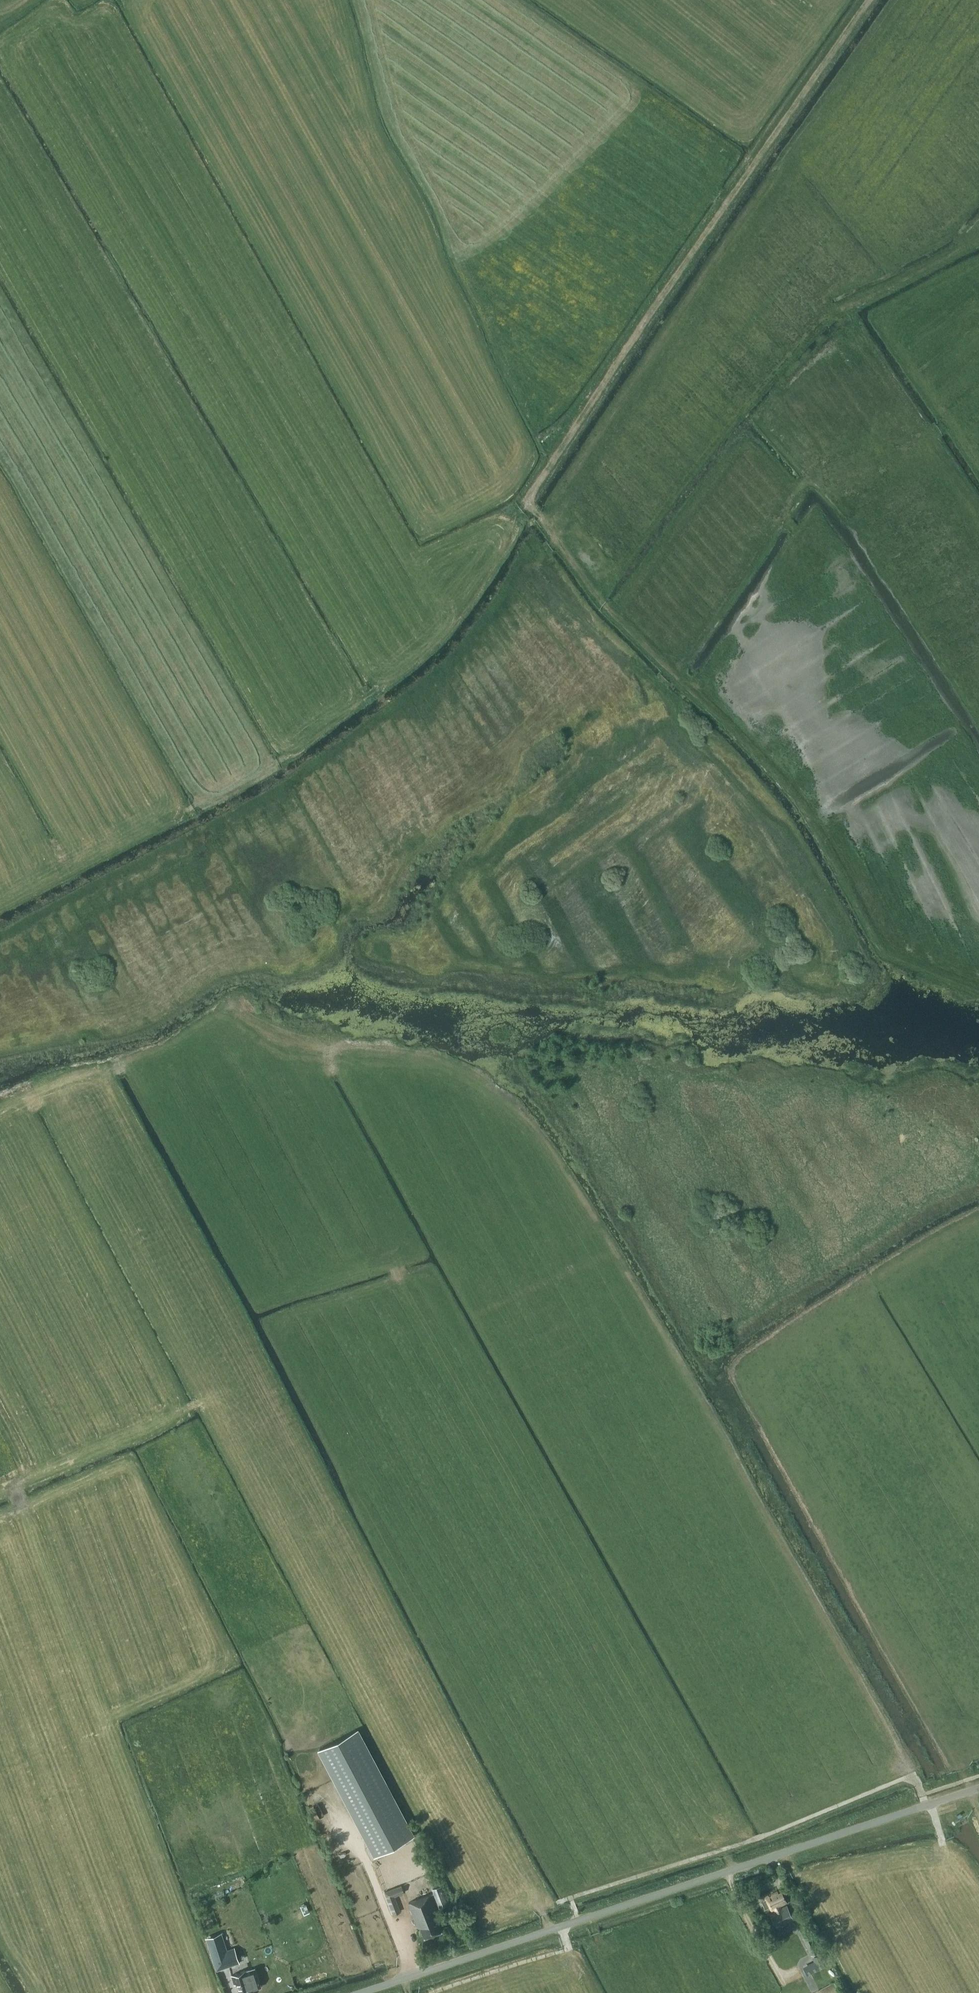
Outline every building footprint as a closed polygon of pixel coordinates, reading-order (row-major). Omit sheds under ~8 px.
[(319,1748),(376,1855),(412,1836),(356,1729),(319,1748)] [(384,1892),(393,1914),(401,1911),(394,1896),(404,1892),(401,1885),(384,1892)] [(434,1889),(439,1900),(446,1897),(442,1886),(434,1889)] [(774,1911),(769,1913),(777,1928),(794,1919),(786,1905),(780,1908),(778,1906),(785,1902),(780,1892),(777,1894),(776,1892),(768,1896),(768,1895),(767,1895),(767,1896),(764,1898),(766,1901),(761,1904),(764,1908),(768,1906),(770,1910),(773,1909),(774,1911)] [(419,1927),(421,1926),(425,1937),(442,1930),(438,1919),(441,1919),(432,1894),(410,1902),(419,1927)] [(204,1938),(215,1970),(239,1962),(234,1947),(228,1950),(222,1932),(204,1938)] [(801,1937),(810,1954),(816,1951),(808,1934),(801,1937)] [(820,1953),(812,1957),(814,1960),(803,1966),(807,1975),(827,1965),(820,1953)] [(248,1969),(230,1975),(233,1984),(235,1983),(238,1992),(251,1992),(249,1987),(251,1987),(253,1987),(255,1986),(256,1985),(257,1983),(255,1981),(254,1979),(251,1979),(248,1969)]
